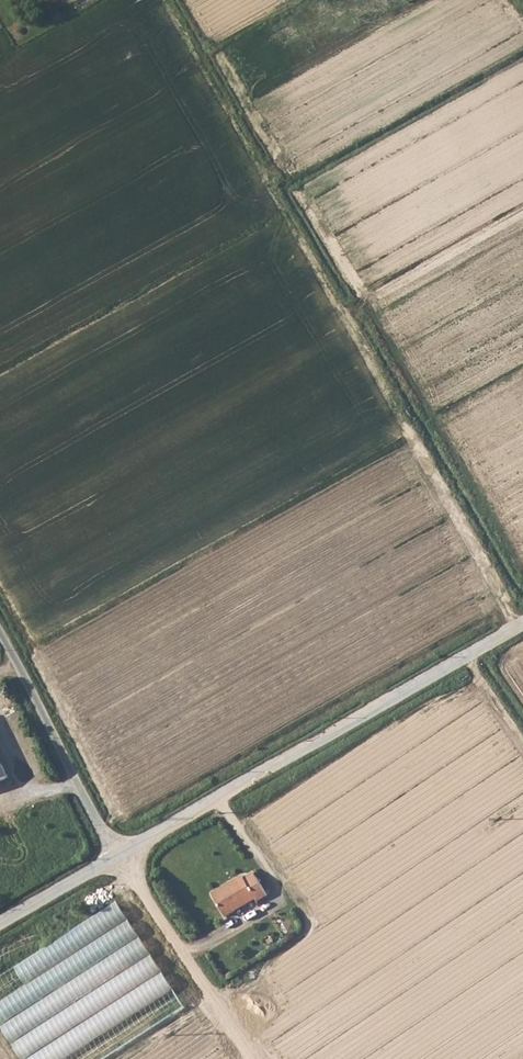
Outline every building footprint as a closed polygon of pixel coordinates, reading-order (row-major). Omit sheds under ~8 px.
[(12,778),(0,754),(0,784),(12,778)] [(267,896),(255,873),(245,879),(243,876),(212,894),(225,917),(256,899),(257,901),(267,896)] [(117,902),(0,976),(0,1022),(24,1058),(103,1058),(184,1007),(117,902)]
